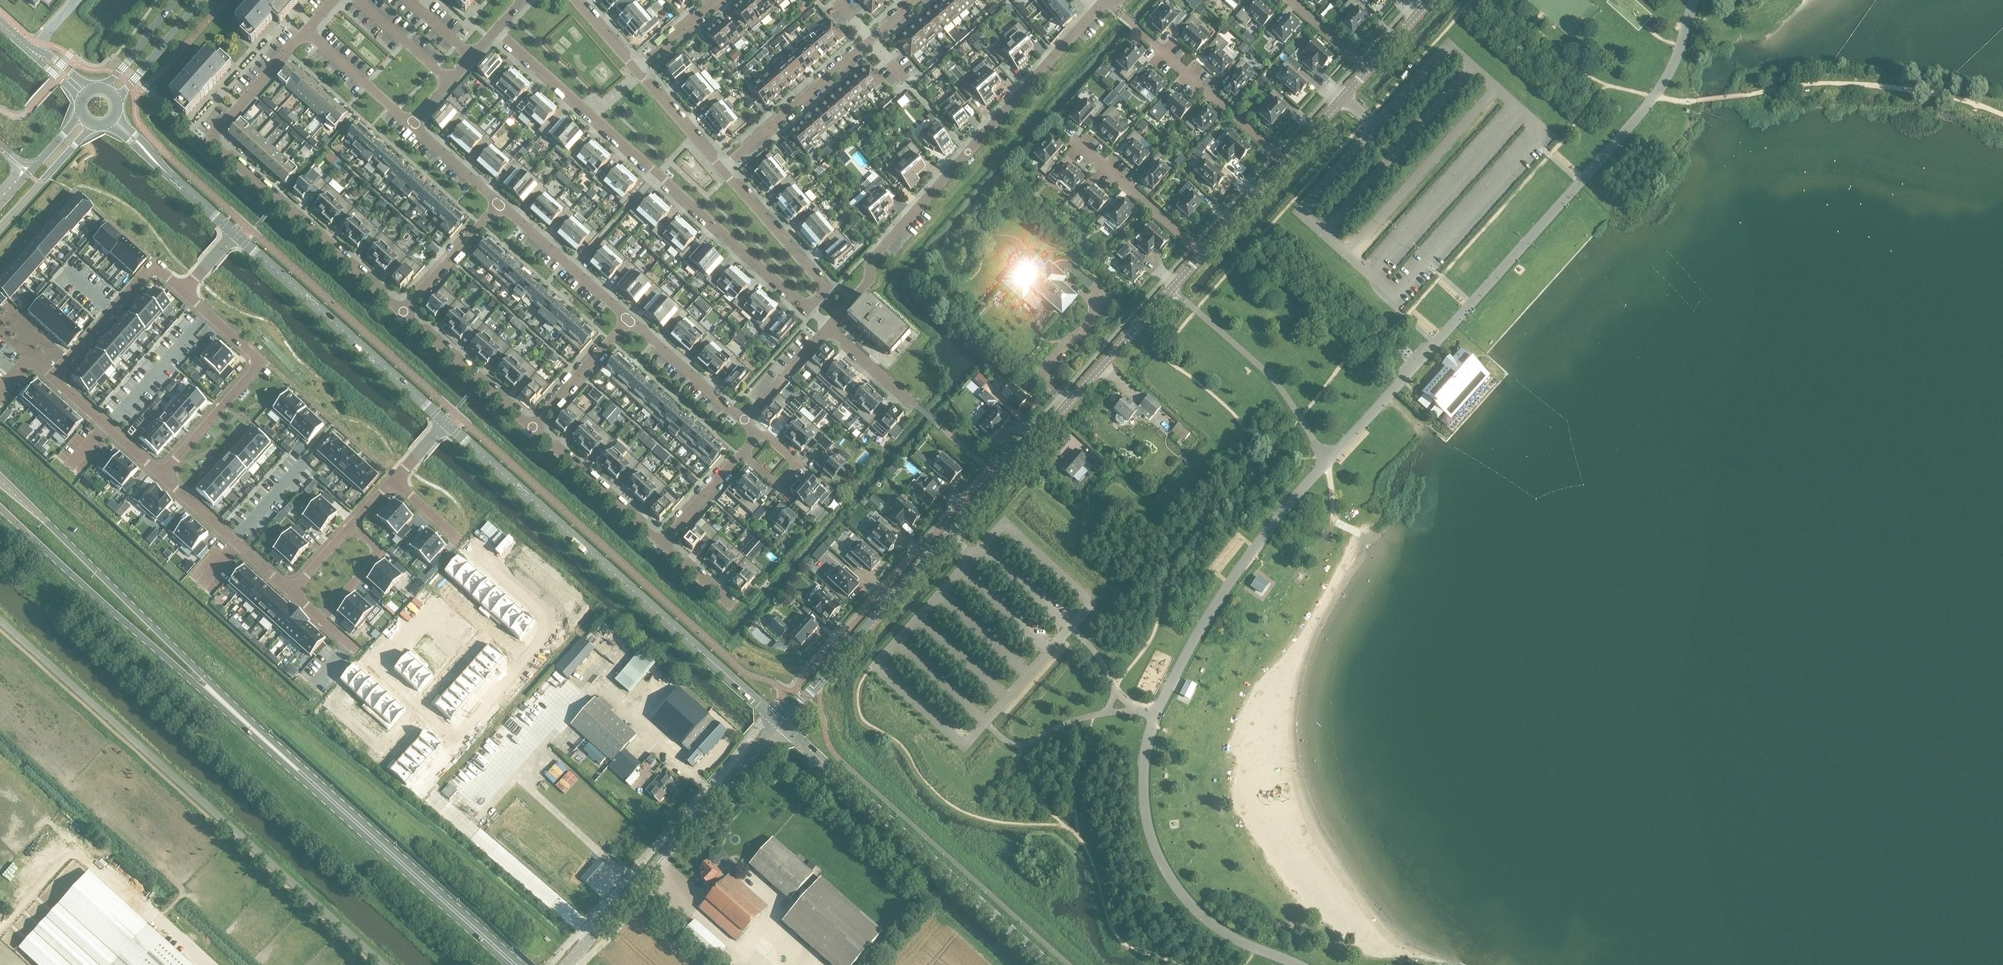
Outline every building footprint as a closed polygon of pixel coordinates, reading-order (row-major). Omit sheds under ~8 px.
[(239,15),(242,18),(238,22),(245,29),(241,34),(250,42),(273,18),(278,23),(290,10),(284,4),(288,0),(253,0),(239,15)] [(467,10),(475,1),(474,0),(455,0),(467,10)] [(632,0),(604,0),(602,2),(609,10),(611,8),(612,9),(621,2),(625,6),(632,0)] [(646,12),(638,3),(640,2),(638,0),(632,0),(625,6),(629,11),(620,18),(621,19),(619,21),(626,29),(646,12)] [(668,5),(664,0),(659,0),(647,9),(652,17),(668,5)] [(771,8),(767,3),(764,0),(760,4),(756,0),(747,0),(743,3),(760,23),(774,11),(771,8)] [(877,0),(860,0),(872,14),(881,5),(877,0)] [(958,0),(947,0),(945,1),(959,16),(967,10),(958,0)] [(972,0),(958,0),(967,10),(974,3),(972,0)] [(1055,0),(1039,0),(1046,8),(1042,11),(1055,0)] [(1062,0),(1055,0),(1042,11),(1051,21),(1068,6),(1062,0)] [(1343,7),(1339,12),(1343,15),(1337,22),(1345,28),(1343,30),(1349,35),(1351,34),(1352,35),(1367,18),(1360,11),(1364,6),(1357,0),(1350,0),(1343,7)] [(959,16),(945,1),(938,8),(951,23),(959,16)] [(1257,2),(1250,10),(1245,6),(1235,17),(1240,22),(1241,21),(1246,25),(1252,18),(1263,28),(1273,16),(1257,2)] [(760,23),(743,3),(734,11),(741,19),(737,23),(747,35),(745,32),(749,28),(751,31),(760,23)] [(1017,6),(1022,12),(1025,9),(1020,3),(1017,6)] [(1196,9),(1201,13),(1205,8),(1200,3),(1196,9)] [(1073,12),(1068,6),(1051,21),(1054,18),(1063,27),(1076,16),(1074,14),(1075,13),(1073,11),(1073,12)] [(951,23),(938,8),(930,14),(943,30),(951,23)] [(1167,8),(1166,9),(1164,8),(1159,14),(1160,15),(1152,25),(1155,28),(1154,30),(1160,35),(1161,34),(1162,35),(1174,21),(1179,25),(1187,16),(1182,12),(1178,17),(1167,8)] [(1030,15),(1025,9),(1022,12),(1027,18),(1030,15)] [(649,33),(659,24),(655,19),(654,21),(646,12),(626,29),(633,37),(635,35),(636,36),(645,29),(649,33)] [(943,30),(930,14),(922,21),(936,36),(943,30)] [(1210,35),(1200,26),(1201,25),(1192,16),(1184,25),(1188,29),(1181,38),(1196,52),(1207,40),(1206,39),(1210,35)] [(1289,16),(1278,28),(1274,24),(1266,33),(1271,37),(1273,34),(1284,43),(1299,25),(1296,23),(1297,21),(1291,16),(1290,17),(1289,16)] [(747,35),(737,23),(733,27),(725,19),(716,27),(733,47),(747,35)] [(845,37),(831,21),(822,30),(819,27),(835,45),(845,37)] [(936,36),(922,21),(915,28),(928,43),(936,36)] [(1019,23),(1014,27),(1004,35),(1008,40),(1028,62),(1024,57),(1033,49),(1023,38),(1029,33),(1019,23)] [(1033,25),(1038,31),(1042,28),(1037,23),(1033,25)] [(733,47),(716,27),(707,35),(717,47),(713,51),(717,55),(721,51),(722,52),(730,44),(733,47)] [(835,45),(819,27),(811,34),(827,52),(835,45)] [(928,43),(915,28),(907,34),(920,50),(928,43)] [(1047,34),(1042,28),(1038,31),(1043,37),(1047,34)] [(1243,36),(1250,42),(1254,37),(1247,31),(1243,36)] [(827,52),(811,34),(804,40),(819,59),(827,52)] [(920,50),(907,34),(897,43),(910,58),(920,50)] [(1219,75),(1220,73),(1221,74),(1239,54),(1218,36),(1208,47),(1213,51),(1205,60),(1215,69),(1214,70),(1219,75)] [(819,59),(804,40),(796,47),(798,50),(812,65),(819,59)] [(1028,62),(1008,40),(993,53),(1003,64),(1008,59),(1018,70),(1028,62)] [(1324,46),(1318,40),(1316,42),(1314,40),(1304,52),(1309,56),(1303,63),(1312,72),(1320,64),(1324,67),(1325,66),(1326,67),(1332,61),(1330,60),(1333,57),(1323,47),(1324,46)] [(1123,55),(1117,61),(1118,62),(1117,64),(1124,70),(1120,74),(1128,82),(1136,73),(1131,69),(1145,54),(1139,48),(1138,50),(1133,46),(1124,56),(1123,55)] [(749,51),(753,55),(758,51),(754,47),(749,51)] [(812,65),(798,50),(791,57),(804,72),(812,65)] [(175,107),(185,116),(203,95),(205,97),(214,86),(213,85),(231,64),(221,56),(217,61),(209,54),(206,59),(203,56),(174,89),(177,91),(173,96),(180,102),(175,107)] [(687,78),(698,69),(685,54),(675,62),(676,63),(667,71),(675,81),(683,73),(687,78)] [(501,64),(492,56),(484,65),(483,65),(474,74),(489,87),(498,77),(494,73),(501,64)] [(738,64),(740,67),(746,62),(741,56),(736,61),(738,64)] [(804,72),(791,57),(784,63),(781,60),(780,60),(796,79),(804,72)] [(1306,86),(1294,75),(1301,67),(1290,57),(1283,66),(1287,70),(1278,80),(1295,96),(1299,91),(1301,93),(1306,86)] [(987,58),(972,71),(995,98),(995,97),(992,93),(1001,85),(991,74),(996,69),(987,58)] [(796,79),(780,60),(773,67),(789,85),(796,79)] [(1250,81),(1251,80),(1241,71),(1246,65),(1241,60),(1233,69),(1238,73),(1223,89),(1230,95),(1231,93),(1235,97),(1244,87),(1245,89),(1251,82),(1250,81)] [(286,86),(298,72),(290,65),(278,78),(286,86)] [(789,85),(773,67),(775,70),(768,77),(781,92),(789,85)] [(883,82),(870,67),(860,75),(876,93),(883,87),(880,84),(883,82)] [(688,101),(708,83),(701,75),(702,73),(698,69),(687,78),(691,83),(683,90),(684,91),(681,93),(688,101)] [(504,98),(521,78),(514,71),(512,74),(511,73),(503,81),(498,77),(489,87),(494,92),(495,90),(504,98)] [(995,98),(972,71),(972,72),(979,80),(970,88),(966,84),(961,89),(970,99),(976,95),(986,106),(995,98)] [(294,93),(307,79),(298,72),(286,86),(294,93)] [(1160,81),(1150,72),(1143,80),(1138,76),(1130,85),(1140,94),(1145,89),(1155,98),(1166,86),(1165,85),(1166,83),(1161,79),(1160,81)] [(876,93),(860,75),(852,82),(868,100),(869,100),(866,97),(873,91),(876,94),(876,93)] [(781,92),(768,77),(760,84),(773,99),(781,92)] [(529,85),(521,78),(504,98),(512,106),(511,107),(516,112),(525,101),(521,97),(528,88),(527,87),(529,85)] [(302,100),(314,87),(307,79),(294,93),(302,100)] [(868,100),(852,82),(845,88),(861,107),(868,100)] [(457,105),(470,91),(462,83),(449,97),(457,105)] [(711,105),(722,96),(717,91),(716,92),(708,83),(688,101),(695,109),(697,107),(698,108),(707,101),(711,105)] [(773,99),(760,84),(752,90),(765,106),(773,99)] [(1119,85),(1114,90),(1124,99),(1129,94),(1119,85)] [(310,107),(323,94),(314,87),(302,100),(310,107)] [(861,107),(845,88),(838,94),(837,95),(850,110),(853,113),(861,107)] [(1105,100),(1113,108),(1123,99),(1114,90),(1105,100)] [(1262,121),(1268,127),(1270,125),(1271,126),(1286,109),(1279,102),(1283,98),(1274,90),(1270,95),(1275,100),(1260,117),(1263,120),(1262,121)] [(318,115),(331,101),(323,94),(310,107),(318,115)] [(958,129),(968,121),(958,110),(964,105),(954,94),(939,107),(958,129)] [(1191,108),(1175,94),(1167,102),(1163,98),(1155,107),(1165,116),(1170,111),(1180,120),(1191,108)] [(531,122),(548,102),(540,95),(538,98),(537,97),(530,105),(525,101),(516,112),(521,116),(522,114),(531,122)] [(850,110),(837,95),(829,102),(843,117),(850,111),(853,114),(853,113),(850,110)] [(905,95),(898,102),(903,107),(910,100),(905,95)] [(712,128),(732,111),(724,102),(726,101),(722,96),(711,105),(715,110),(706,117),(707,118),(705,120),(712,128)] [(266,97),(263,100),(275,111),(277,107),(266,97)] [(888,97),(879,105),(882,109),(891,101),(888,97)] [(1083,102),(1082,100),(1076,107),(1078,108),(1069,118),(1072,121),(1071,122),(1077,128),(1078,126),(1079,127),(1089,116),(1094,120),(1104,108),(1096,101),(1091,106),(1085,100),(1083,102)] [(326,122),(338,108),(331,101),(318,115),(326,122)] [(548,121),(555,112),(554,111),(556,109),(548,102),(531,122),(533,120),(542,127),(538,131),(543,136),(552,125),(548,121)] [(843,117),(829,102),(822,109),(835,124),(843,117)] [(273,113),(261,103),(258,106),(270,116),(273,113)] [(454,127),(465,115),(463,116),(449,103),(440,113),(441,114),(433,123),(442,131),(450,123),(454,127)] [(890,108),(896,114),(900,110),(895,104),(890,108)] [(1124,133),(1114,123),(1121,115),(1111,107),(1101,118),(1106,122),(1098,130),(1114,144),(1124,133)] [(335,129),(347,116),(338,108),(326,122),(335,129)] [(1206,108),(1197,119),(1193,115),(1185,124),(1193,131),(1197,127),(1204,133),(1206,130),(1208,131),(1213,125),(1212,124),(1217,118),(1214,115),(1215,113),(1209,108),(1207,109),(1206,108)] [(835,124),(822,109),(814,115),(827,131),(835,124)] [(282,111),(279,115),(291,125),(294,122),(282,111)] [(736,121),(729,113),(732,111),(712,128),(719,136),(721,134),(722,135),(727,130),(733,136),(746,124),(741,118),(736,121)] [(873,111),(864,119),(867,122),(876,114),(873,111)] [(460,147),(478,127),(465,115),(454,127),(459,131),(451,139),(460,147)] [(827,131),(814,115),(806,122),(819,137),(827,131)] [(289,127),(277,117),(274,120),(286,130),(289,127)] [(237,141),(249,127),(241,120),(229,133),(237,141)] [(555,149),(573,128),(564,121),(557,129),(552,125),(543,136),(547,140),(549,138),(557,146),(555,148),(555,149)] [(819,137),(806,122),(799,128),(815,147),(815,146),(812,143),(819,137)] [(934,123),(918,137),(928,148),(933,143),(943,154),(953,146),(934,123)] [(857,124),(848,132),(851,136),(861,128),(857,124)] [(356,145),(367,132),(359,125),(354,130),(353,129),(354,128),(353,127),(341,141),(342,141),(346,136),(356,145)] [(298,126),(295,129),(307,139),(310,136),(298,126)] [(245,148),(257,134),(249,127),(237,141),(245,148)] [(476,147),(481,151),(491,139),(478,127),(460,147),(469,155),(476,147)] [(574,145),(582,136),(573,128),(555,149),(568,161),(569,159),(579,149),(574,145)] [(815,147),(799,128),(791,135),(807,154),(815,147)] [(305,142),(293,131),(290,135),(302,145),(305,142)] [(1144,140),(1134,131),(1126,140),(1130,144),(1123,152),(1139,167),(1149,155),(1139,145),(1144,140)] [(374,140),(375,141),(375,140),(367,132),(356,145),(364,152),(374,140)] [(853,138),(858,144),(864,138),(863,137),(864,136),(861,132),(853,138)] [(1250,149),(1232,133),(1221,145),(1225,148),(1219,154),(1228,163),(1236,155),(1241,160),(1250,149)] [(253,155),(265,142),(257,134),(245,148),(253,155)] [(842,137),(833,145),(836,149),(845,141),(842,137)] [(312,138),(309,141),(315,147),(318,143),(312,138)] [(1040,147),(1035,153),(1036,154),(1035,156),(1045,165),(1040,170),(1045,175),(1055,164),(1050,160),(1062,146),(1056,141),(1055,142),(1051,138),(1042,148),(1040,147)] [(487,171),(505,151),(505,150),(502,153),(499,150),(494,146),(495,144),(490,140),(492,139),(491,139),(481,151),(485,155),(478,163),(487,171)] [(368,163),(382,147),(375,141),(374,140),(364,152),(360,156),(368,163)] [(797,153),(786,141),(781,146),(791,158),(797,153)] [(261,162),(274,149),(265,142),(253,155),(261,162)] [(916,158),(921,153),(912,142),(897,155),(920,182),(920,181),(916,177),(926,169),(916,158)] [(584,170),(602,150),(594,143),(592,145),(591,145),(584,153),(579,149),(569,159),(574,164),(578,159),(586,167),(584,170)] [(313,149),(307,144),(304,147),(310,152),(313,149)] [(376,171),(391,155),(382,147),(368,163),(376,171)] [(269,170),(282,156),(274,149),(261,162),(269,170)] [(601,169),(609,160),(608,159),(610,157),(602,150),(584,170),(593,178),(592,179),(596,183),(606,173),(601,169)] [(508,175),(518,163),(523,158),(518,153),(514,159),(505,151),(487,171),(496,179),(503,171),(508,175)] [(817,159),(820,162),(829,155),(826,151),(817,159)] [(762,185),(781,168),(774,159),(775,157),(771,153),(760,162),(764,167),(756,174),(757,175),(754,177),(762,185)] [(1158,153),(1149,164),(1153,168),(1141,182),(1147,188),(1148,186),(1153,190),(1161,180),(1163,181),(1168,175),(1167,174),(1168,172),(1158,163),(1163,157),(1158,153)] [(1213,188),(1217,184),(1218,185),(1224,179),(1212,168),(1216,164),(1205,154),(1200,159),(1204,162),(1195,172),(1213,188)] [(388,174),(399,162),(391,155),(376,171),(384,178),(388,174)] [(920,182),(897,155),(901,160),(886,172),(896,183),(901,179),(911,190),(920,182)] [(278,177),(290,163),(282,156),(269,170),(278,177)] [(396,181),(407,169),(399,162),(388,174),(396,181)] [(286,184),(298,171),(290,163),(278,177),(286,184)] [(514,195),(532,175),(518,163),(508,175),(512,179),(505,187),(514,195)] [(1078,174),(1068,164),(1060,173),(1056,169),(1048,178),(1056,185),(1061,180),(1073,190),(1083,178),(1082,178),(1084,176),(1079,172),(1078,174)] [(303,200),(313,188),(318,192),(326,183),(311,170),(315,166),(314,165),(302,179),(303,179),(304,177),(305,179),(294,192),(303,200)] [(611,194),(629,174),(621,167),(619,169),(618,169),(610,177),(606,173),(596,183),(601,188),(602,186),(611,194)] [(784,189),(795,180),(790,175),(786,179),(779,170),(782,168),(781,168),(762,185),(768,193),(770,191),(771,192),(780,184),(784,189)] [(401,192),(415,176),(407,169),(396,181),(392,185),(400,192),(401,192)] [(555,177),(569,185),(573,179),(559,171),(555,177)] [(875,172),(867,179),(871,183),(879,176),(875,172)] [(636,181),(629,174),(611,194),(620,202),(619,203),(623,207),(633,197),(628,193),(636,184),(635,183),(636,181)] [(530,195),(535,199),(545,187),(532,175),(514,195),(523,203),(530,195)] [(409,199),(423,183),(415,176),(401,192),(409,199)] [(893,205),(884,194),(889,189),(880,178),(865,191),(888,218),(888,217),(884,213),(893,205)] [(334,180),(330,184),(340,193),(344,189),(334,180)] [(785,212),(805,195),(804,194),(802,197),(794,188),(799,185),(795,180),(784,189),(788,194),(779,201),(780,202),(778,204),(785,212)] [(574,181),(569,187),(579,196),(584,191),(574,181)] [(1187,199),(1178,209),(1181,212),(1179,214),(1186,219),(1187,218),(1188,219),(1202,203),(1195,196),(1199,192),(1188,182),(1179,193),(1187,199)] [(321,219),(337,201),(341,197),(326,183),(318,192),(325,198),(314,210),(315,211),(314,212),(321,219)] [(417,207),(431,191),(423,183),(409,199),(410,200),(417,207)] [(1080,191),(1070,202),(1079,210),(1086,202),(1098,212),(1108,201),(1092,186),(1085,195),(1080,191)] [(541,219),(558,199),(558,198),(556,201),(548,194),(549,192),(544,188),(545,187),(535,199),(539,203),(532,211),(541,219)] [(425,214),(439,198),(431,191),(417,207),(425,214)] [(888,218),(865,191),(864,191),(868,196),(854,208),(863,219),(868,214),(878,226),(888,218)] [(92,209),(77,195),(69,203),(84,217),(92,209)] [(807,216),(818,207),(814,202),(813,203),(805,195),(785,212),(792,220),(794,218),(795,219),(803,212),(807,216)] [(646,221),(662,203),(654,196),(652,199),(651,198),(643,206),(639,202),(629,213),(634,217),(638,213),(646,221)] [(331,225),(342,213),(347,218),(355,209),(341,197),(337,201),(321,219),(329,225),(330,224),(331,225)] [(433,221),(447,205),(439,198),(425,214),(429,210),(436,217),(432,221),(433,221)] [(557,218),(561,223),(572,211),(558,199),(541,219),(549,227),(557,218)] [(1124,201),(1111,215),(1107,211),(1097,222),(1101,226),(1108,219),(1119,228),(1134,210),(1131,207),(1132,206),(1126,200),(1125,202),(1124,201)] [(84,217),(69,203),(63,211),(78,224),(84,217)] [(670,210),(662,203),(646,221),(655,228),(651,233),(656,237),(666,226),(661,222),(669,214),(668,213),(670,210)] [(455,212),(447,205),(433,221),(441,228),(455,212)] [(808,239),(826,224),(818,215),(822,212),(818,207),(807,216),(811,221),(803,228),(804,229),(802,231),(808,239)] [(349,241),(364,225),(368,221),(355,209),(347,218),(352,222),(341,234),(349,241)] [(78,224),(63,211),(56,218),(55,217),(71,232),(78,224)] [(450,239),(462,225),(462,224),(461,225),(460,224),(464,219),(455,211),(455,212),(441,228),(450,237),(450,238),(450,239)] [(567,243),(585,223),(585,222),(583,225),(574,218),(576,216),(571,212),(572,211),(561,223),(566,227),(559,235),(567,243)] [(71,232),(55,217),(48,225),(63,238),(69,231),(71,232)] [(369,237),(373,241),(373,242),(382,233),(368,221),(364,225),(349,241),(358,249),(369,237)] [(671,247),(689,227),(681,221),(679,223),(678,222),(670,230),(666,226),(656,237),(661,241),(662,240),(671,247)] [(599,235),(585,223),(567,243),(576,251),(584,242),(588,247),(599,235)] [(831,244),(842,234),(838,229),(833,233),(826,224),(808,239),(815,247),(818,245),(818,246),(827,239),(831,244)] [(1152,225),(1150,224),(1140,236),(1145,241),(1139,247),(1148,255),(1156,247),(1159,250),(1158,252),(1161,249),(1162,251),(1168,244),(1166,243),(1169,240),(1158,231),(1160,229),(1153,224),(1152,225)] [(63,238),(48,225),(41,232),(56,246),(63,238)] [(101,248),(114,233),(106,226),(93,241),(101,248)] [(696,234),(689,227),(671,247),(680,255),(678,257),(683,261),(682,262),(693,250),(688,246),(696,238),(695,237),(696,234)] [(56,246),(41,232),(34,240),(49,254),(56,246)] [(108,255),(123,239),(122,239),(114,233),(101,248),(108,255)] [(376,265),(390,250),(395,245),(382,233),(373,242),(378,246),(368,258),(369,259),(368,260),(375,267),(377,266),(376,265)] [(845,258),(855,249),(842,234),(831,244),(835,248),(827,256),(835,265),(844,257),(845,258)] [(631,237),(629,243),(635,245),(637,239),(631,237)] [(117,261),(130,246),(123,239),(108,255),(109,255),(117,261)] [(49,254),(34,240),(27,248),(43,262),(44,261),(43,261),(49,254)] [(482,265),(496,248),(488,240),(484,245),(483,244),(483,243),(470,256),(471,257),(472,256),(482,265)] [(600,272),(618,252),(605,240),(594,252),(599,256),(591,264),(600,272)] [(385,273),(395,261),(400,266),(408,257),(406,255),(395,245),(390,250),(376,265),(377,266),(385,273)] [(1126,245),(1117,256),(1124,263),(1118,270),(1132,282),(1143,268),(1134,259),(1138,255),(1126,245)] [(124,268),(138,253),(130,246),(117,261),(124,268)] [(713,254),(705,246),(697,254),(693,250),(682,262),(696,274),(698,271),(713,254)] [(43,262),(27,248),(28,249),(21,256),(36,269),(43,262)] [(504,256),(505,255),(496,248),(482,265),(490,272),(504,256)] [(621,276),(632,264),(618,252),(600,272),(609,280),(617,272),(621,276)] [(132,275),(146,260),(138,253),(124,268),(132,275)] [(722,262),(713,254),(698,271),(706,279),(705,280),(710,285),(719,274),(720,274),(715,270),(722,262)] [(36,269),(21,256),(14,263),(30,277),(36,269)] [(498,279),(512,263),(504,256),(490,272),(498,279)] [(413,277),(414,278),(413,279),(413,280),(426,266),(425,266),(422,269),(412,260),(410,261),(407,258),(409,257),(408,257),(400,266),(404,269),(392,282),(401,290),(413,277)] [(1062,314),(1075,299),(1064,289),(1060,286),(1064,280),(1049,267),(1048,268),(1036,257),(1031,263),(1025,258),(1004,282),(1018,294),(1027,284),(1031,287),(1032,285),(1038,290),(1037,292),(1062,314)] [(30,277),(14,263),(7,271),(23,284),(30,277)] [(506,286),(520,270),(512,263),(498,279),(506,286)] [(627,296),(645,276),(632,264),(621,276),(626,280),(618,288),(627,296)] [(724,278),(719,274),(710,285),(714,289),(716,287),(725,295),(727,293),(742,275),(734,268),(732,271),(731,270),(724,278)] [(514,293),(528,278),(520,270),(506,286),(514,293)] [(23,284),(7,271),(1,278),(16,292),(17,290),(23,284)] [(750,282),(742,275),(727,293),(736,300),(732,304),(737,309),(746,298),(741,294),(749,286),(748,285),(750,282)] [(636,304),(643,296),(648,300),(659,288),(645,276),(627,296),(636,304)] [(1,278),(0,279),(0,292),(9,300),(16,292),(1,278)] [(522,301),(536,285),(528,278),(514,293),(522,301)] [(533,304),(544,292),(536,285),(522,301),(526,297),(533,304)] [(453,305),(457,300),(443,287),(436,295),(438,297),(426,310),(435,318),(446,306),(449,309),(453,305)] [(654,320),(672,300),(659,288),(648,300),(653,304),(645,312),(654,320)] [(170,305),(153,290),(145,298),(143,297),(161,314),(170,305)] [(542,311),(552,299),(544,292),(533,304),(542,311)] [(751,302),(746,298),(737,309),(741,313),(743,311),(751,319),(769,299),(761,292),(759,295),(758,294),(751,302)] [(705,310),(707,313),(713,307),(700,295),(688,309),(698,318),(705,310)] [(847,319),(890,357),(911,335),(867,296),(847,319)] [(161,314),(143,297),(135,306),(153,323),(161,314)] [(36,320),(50,305),(41,298),(28,313),(32,317),(36,320)] [(549,318),(560,306),(552,299),(542,311),(538,315),(546,322),(549,318)] [(777,306),(769,299),(751,319),(760,327),(759,328),(764,333),(773,322),(768,318),(776,310),(775,309),(777,306)] [(466,317),(471,312),(457,300),(453,305),(449,309),(454,314),(444,325),(445,326),(443,328),(451,335),(452,333),(466,317)] [(675,324),(685,312),(672,300),(654,320),(663,328),(670,320),(675,324)] [(43,327),(57,312),(50,305),(36,320),(43,327)] [(153,323),(135,306),(128,315),(127,314),(126,315),(145,332),(153,323)] [(554,329),(568,313),(560,306),(549,318),(546,322),(554,329)] [(51,334),(65,319),(57,312),(43,327),(51,334)] [(476,333),(484,324),(471,312),(466,317),(452,333),(460,340),(469,331),(474,336),(476,333)] [(681,344),(699,324),(685,312),(675,324),(679,328),(672,336),(681,344)] [(562,336),(576,321),(568,313),(554,329),(562,336)] [(145,332),(126,315),(118,324),(137,340),(144,332),(145,332)] [(778,326),(773,322),(764,333),(778,346),(787,336),(786,335),(794,326),(785,318),(778,326)] [(59,341),(72,326),(65,319),(51,334),(59,341)] [(584,328),(584,327),(576,321),(562,336),(570,344),(584,328)] [(137,340),(118,324),(110,333),(129,349),(137,340)] [(479,357),(498,336),(484,324),(476,333),(481,337),(470,349),(478,357),(479,357)] [(702,348),(712,336),(699,324),(681,344),(690,352),(697,344),(702,348)] [(80,333),(72,326),(59,341),(67,348),(80,333)] [(580,354),(595,336),(585,327),(584,328),(570,344),(580,352),(579,353),(580,354)] [(746,347),(751,341),(742,332),(736,338),(746,347)] [(129,349),(110,333),(102,342),(121,358),(129,349)] [(487,364),(498,353),(503,357),(511,348),(498,336),(479,357),(478,357),(477,358),(485,365),(486,363),(487,364)] [(708,368),(726,348),(712,336),(702,348),(706,352),(699,360),(708,368)] [(121,358),(102,342),(94,350),(112,366),(112,365),(111,365),(118,357),(120,358),(121,358)] [(209,370),(226,351),(216,342),(216,343),(210,350),(205,346),(195,357),(209,370)] [(822,368),(834,355),(825,347),(813,360),(811,358),(805,366),(817,377),(824,370),(822,368)] [(506,381),(524,360),(511,348),(503,357),(508,361),(497,373),(498,374),(497,376),(505,383),(506,381)] [(717,376),(724,368),(729,372),(739,360),(726,348),(708,368),(717,376)] [(112,366),(94,350),(94,351),(87,360),(104,375),(112,366)] [(235,360),(236,360),(226,351),(209,370),(209,371),(211,369),(225,381),(234,371),(229,367),(235,360)] [(1460,351),(1423,392),(1433,402),(1436,405),(1436,404),(1444,412),(1466,387),(1470,390),(1478,382),(1474,378),(1481,370),(1460,351)] [(611,380),(626,364),(617,356),(613,361),(612,360),(613,359),(612,358),(600,372),(600,373),(605,367),(614,376),(611,380)] [(104,375),(87,360),(79,369),(97,385),(98,385),(96,383),(104,375)] [(514,388),(525,377),(530,381),(536,374),(538,372),(524,360),(506,381),(514,388)] [(744,384),(753,374),(738,361),(739,360),(729,372),(733,376),(726,384),(735,392),(743,383),(744,384)] [(848,370),(850,369),(842,362),(841,364),(840,363),(829,375),(824,370),(817,377),(816,379),(829,391),(848,370)] [(619,387),(634,371),(626,364),(611,380),(619,387)] [(97,385),(79,369),(70,378),(89,395),(97,385)] [(846,390),(857,378),(848,370),(829,391),(843,403),(851,394),(846,390)] [(627,395),(641,379),(634,372),(634,371),(619,387),(627,395)] [(544,394),(551,386),(536,374),(530,381),(533,384),(521,397),(530,405),(542,392),(544,394)] [(635,402),(649,386),(641,379),(627,395),(635,402)] [(978,387),(975,383),(970,380),(965,385),(973,393),(978,387)] [(29,408),(46,390),(36,381),(20,400),(29,408)] [(1027,399),(1010,383),(999,395),(1016,411),(1027,399)] [(643,409),(657,393),(649,386),(635,402),(643,409)] [(207,402),(190,387),(182,396),(199,411),(207,402)] [(856,415),(876,393),(876,392),(875,394),(867,387),(856,398),(851,394),(843,403),(856,415)] [(603,397),(594,389),(588,396),(597,404),(603,397)] [(38,416),(54,398),(46,390),(29,408),(31,407),(39,414),(37,416),(38,416)] [(281,420),(298,401),(288,393),(272,411),(281,420)] [(651,416),(665,400),(657,393),(643,409),(651,416)] [(873,414),(883,402),(882,401),(884,399),(876,393),(856,415),(870,427),(878,418),(873,414)] [(798,411),(779,394),(771,404),(773,405),(761,419),(770,426),(782,413),(790,420),(798,411)] [(199,411),(182,396),(174,405),(191,420),(199,411)] [(1115,409),(1115,410),(1119,413),(1116,416),(1116,419),(1116,421),(1120,424),(1122,425),(1124,424),(1127,421),(1128,421),(1133,415),(1138,419),(1142,414),(1149,420),(1161,407),(1149,397),(1141,405),(1138,409),(1125,398),(1120,404),(1118,404),(1115,407),(1115,409)] [(47,424),(63,406),(54,398),(38,416),(47,424)] [(659,423),(673,407),(665,400),(651,416),(659,423)] [(289,429),(307,409),(298,401),(281,420),(289,427),(289,428),(289,429)] [(582,421),(587,416),(572,403),(565,410),(567,412),(556,425),(564,433),(575,421),(579,425),(582,421)] [(191,420),(174,405),(166,413),(164,412),(182,429),(191,420)] [(56,432),(72,414),(63,406),(47,424),(56,432)] [(667,431),(681,415),(673,407),(659,423),(667,431)] [(0,417),(5,421),(13,412),(8,408),(0,417)] [(298,437),(315,418),(306,410),(307,410),(307,409),(289,429),(298,437)] [(903,417),(895,409),(883,422),(878,418),(870,427),(883,439),(903,417)] [(987,412),(982,419),(977,424),(981,427),(980,429),(991,439),(998,432),(999,432),(1003,428),(1002,427),(1008,420),(997,409),(991,416),(987,412)] [(793,444),(811,423),(798,411),(790,420),(795,425),(784,437),(790,442),(793,444)] [(182,429),(164,412),(156,421),(155,420),(174,438),(182,429)] [(82,422),(72,414),(56,432),(65,441),(82,422)] [(675,438),(690,422),(681,415),(667,431),(675,438)] [(580,450),(595,433),(600,428),(587,416),(582,421),(579,425),(584,429),(573,441),(574,442),(573,443),(580,450)] [(324,427),(315,418),(298,437),(307,445),(324,427)] [(174,438),(155,420),(147,429),(166,446),(173,437),(174,438)] [(684,445),(698,429),(690,422),(675,438),(684,445)] [(817,444),(825,436),(811,423),(793,444),(801,452),(812,440),(817,444)] [(1178,424),(1172,431),(1184,441),(1190,435),(1178,424)] [(590,456),(600,444),(605,449),(608,445),(613,440),(600,428),(595,433),(580,450),(587,457),(589,455),(590,456)] [(166,446),(147,429),(139,439),(157,455),(166,446)] [(254,429),(246,438),(265,454),(273,445),(254,429)] [(692,452),(706,436),(698,429),(684,445),(692,452)] [(326,463),(342,444),(333,436),(316,454),(326,463)] [(714,443),(713,443),(706,436),(692,452),(700,459),(714,443)] [(832,479),(851,458),(842,451),(836,457),(829,450),(834,444),(825,436),(817,444),(816,445),(825,453),(815,464),(832,479)] [(265,454),(246,438),(238,447),(256,464),(265,454)] [(608,472),(622,457),(627,452),(613,440),(608,445),(605,449),(610,453),(600,465),(608,472)] [(281,446),(286,450),(289,447),(284,442),(281,446)] [(709,470),(721,456),(721,455),(720,456),(719,455),(723,450),(714,442),(713,443),(714,443),(700,459),(709,468),(708,469),(709,470)] [(334,471),(351,453),(342,444),(326,463),(328,461),(336,469),(334,471)] [(256,464),(238,447),(230,455),(229,455),(248,472),(256,464)] [(918,450),(914,456),(923,464),(928,458),(918,450)] [(1072,478),(1087,461),(1075,451),(1060,467),(1072,478)] [(617,480),(627,468),(632,473),(640,464),(627,452),(622,457),(608,472),(617,480)] [(343,479),(360,461),(351,453),(334,471),(343,479)] [(110,482),(127,462),(118,454),(112,461),(107,457),(97,467),(111,480),(110,481),(110,482)] [(961,471),(959,469),(960,468),(955,463),(954,464),(942,454),(930,468),(939,475),(939,474),(950,484),(961,471)] [(248,472),(229,455),(221,464),(239,481),(247,472),(248,473),(248,472)] [(352,487),(369,469),(360,461),(343,479),(352,487)] [(137,471),(127,462),(110,482),(120,490),(121,488),(126,493),(135,483),(130,478),(137,471)] [(239,481),(221,464),(213,473),(231,490),(232,488),(239,481)] [(635,496),(649,482),(654,476),(640,464),(632,473),(637,477),(627,489),(635,496)] [(378,477),(369,469),(352,487),(353,487),(354,486),(363,494),(378,477)] [(231,490),(213,473),(205,482),(222,497),(229,488),(231,490)] [(760,481),(752,475),(751,476),(750,476),(739,487),(734,482),(726,491),(740,504),(760,481)] [(814,483),(805,475),(798,484),(819,502),(822,505),(834,491),(818,477),(818,478),(814,483)] [(938,497),(933,492),(937,487),(923,475),(917,482),(921,485),(913,493),(929,507),(938,497)] [(644,504),(654,492),(659,496),(662,494),(667,488),(654,476),(649,482),(635,496),(644,504)] [(767,488),(760,481),(740,504),(753,516),(761,507),(756,502),(767,490),(766,490),(767,488)] [(222,497),(205,482),(197,491),(213,506),(222,497)] [(819,502),(798,484),(790,492),(802,503),(798,508),(807,516),(819,502)] [(146,514),(163,494),(153,486),(153,487),(147,494),(142,489),(133,499),(138,504),(137,505),(146,514)] [(673,509),(681,500),(667,488),(662,494),(659,496),(663,500),(651,513),(660,521),(671,508),(673,509)] [(331,507),(335,502),(325,493),(312,507),(311,506),(310,506),(330,523),(338,514),(331,507)] [(880,507),(885,501),(875,493),(870,499),(880,507)] [(173,503),(163,494),(146,514),(155,522),(157,520),(162,525),(171,515),(166,510),(172,503),(173,504),(173,503)] [(911,527),(921,516),(913,510),(915,508),(909,503),(908,505),(901,498),(891,509),(896,513),(892,517),(899,524),(903,520),(911,527)] [(111,499),(107,505),(116,511),(120,505),(111,499)] [(276,520),(282,524),(295,504),(289,500),(276,520)] [(123,501),(117,513),(123,516),(130,504),(123,501)] [(386,529),(403,510),(394,501),(387,509),(383,504),(374,514),(387,527),(386,529)] [(798,518),(781,503),(767,518),(775,525),(773,528),(782,536),(798,518)] [(330,523),(310,506),(302,515),(304,517),(299,522),(309,531),(314,526),(321,533),(330,523)] [(758,520),(766,512),(761,507),(753,516),(758,520)] [(413,518),(403,510),(386,529),(396,537),(397,536),(402,540),(411,530),(406,525),(413,518)] [(182,546),(199,527),(190,518),(183,526),(178,521),(169,531),(174,536),(172,537),(182,546)] [(719,534),(702,518),(694,527),(696,529),(684,542),(693,550),(705,537),(711,543),(714,540),(719,534)] [(896,541),(886,531),(890,527),(881,518),(872,528),(873,529),(868,535),(889,552),(891,552),(894,549),(894,547),(894,546),(893,545),(896,541)] [(306,535),(296,526),(291,531),(289,529),(281,539),(300,556),(309,547),(301,540),(306,535)] [(208,535),(199,527),(182,546),(183,544),(197,557),(207,547),(202,542),(208,535)] [(152,542),(161,530),(157,528),(148,539),(152,542)] [(419,558),(436,539),(427,530),(420,538),(415,533),(406,543),(411,548),(409,550),(419,558)] [(714,567),(727,552),(733,546),(719,534),(714,540),(711,543),(716,547),(705,559),(714,567)] [(825,542),(830,546),(835,539),(830,536),(825,542)] [(300,556),(281,539),(282,541),(270,555),(280,564),(284,559),(292,565),(300,556)] [(445,547),(436,539),(419,558),(421,557),(434,569),(444,559),(439,555),(445,547)] [(824,542),(813,555),(819,560),(830,547),(824,542)] [(881,561),(867,550),(869,548),(864,544),(863,545),(861,544),(860,545),(856,542),(850,548),(854,551),(852,554),(850,552),(846,557),(857,568),(861,563),(871,572),(881,561)] [(722,574),(733,562),(738,567),(746,558),(733,546),(727,552),(714,567),(722,574)] [(460,556),(445,572),(455,581),(470,564),(460,556)] [(755,582),(763,573),(746,558),(738,567),(744,572),(732,586),(741,594),(753,581),(755,582)] [(396,563),(392,568),(385,561),(376,571),(394,586),(406,572),(396,563)] [(470,564),(455,581),(464,589),(479,573),(470,564)] [(237,594),(254,576),(244,567),(228,586),(237,594)] [(858,586),(852,581),(856,577),(845,568),(842,571),(839,569),(829,580),(848,597),(858,586)] [(394,586),(376,571),(368,580),(375,587),(371,591),(381,601),(394,586)] [(479,573),(465,589),(474,598),(488,581),(479,573)] [(246,602),(263,584),(254,576),(237,594),(239,593),(247,600),(246,602)] [(1258,577),(1251,587),(1261,594),(1268,584),(1258,577)] [(489,581),(474,598),(484,606),(498,590),(489,581)] [(255,610),(272,592),(263,584),(246,602),(255,610)] [(835,599),(830,594),(822,587),(808,603),(822,617),(826,612),(831,617),(840,606),(833,600),(835,599)] [(498,590),(484,606),(493,615),(493,614),(507,598),(498,590)] [(264,618),(281,600),(272,592),(255,610),(264,618)] [(363,601),(355,594),(347,604),(354,610),(366,621),(365,619),(377,605),(367,596),(363,601)] [(508,598),(493,614),(502,622),(517,606),(508,598)] [(273,626),(291,606),(289,607),(281,600),(264,618),(273,626)] [(354,610),(347,604),(338,613),(346,620),(341,625),(351,634),(356,629),(358,630),(366,621),(354,610)] [(282,634),(300,614),(291,606),(273,626),(282,634)] [(517,607),(502,623),(512,631),(526,614),(517,607)] [(291,642),(309,622),(300,614),(282,634),(284,633),(292,640),(290,642),(291,642)] [(526,615),(512,631),(521,639),(535,623),(526,615)] [(819,627),(807,617),(793,633),(776,617),(767,627),(780,639),(786,633),(801,647),(819,627)] [(300,650),(316,632),(308,624),(309,622),(291,642),(300,650)] [(326,640),(316,632),(300,650),(302,649),(311,657),(326,640)] [(568,678),(595,649),(583,638),(556,668),(568,678)] [(490,645),(483,653),(499,667),(506,659),(490,645)] [(629,692),(654,661),(641,650),(615,680),(629,692)] [(483,653),(476,661),(492,675),(499,667),(483,653)] [(409,655),(395,671),(402,678),(417,662),(409,655)] [(476,661),(469,669),(485,683),(492,675),(476,661)] [(417,662),(403,678),(411,685),(425,669),(417,662)] [(341,680),(341,681),(349,688),(363,672),(355,665),(341,680)] [(425,669),(411,685),(419,692),(434,676),(425,669)] [(469,669),(463,676),(478,690),(485,683),(469,669)] [(363,672),(349,688),(358,696),(372,680),(363,672)] [(463,676),(456,684),(472,698),(478,691),(463,676)] [(358,696),(357,696),(366,704),(381,687),(372,679),(358,696)] [(1195,686),(1187,682),(1181,694),(1189,698),(1195,686)] [(456,684),(449,691),(465,706),(472,698),(456,684)] [(381,687),(366,704),(374,711),(389,694),(381,687)] [(705,756),(727,732),(679,688),(652,718),(688,750),(682,757),(693,766),(703,755),(705,756)] [(449,692),(442,699),(458,713),(465,706),(449,692)] [(389,695),(375,711),(383,719),(397,703),(389,695)] [(571,724),(595,746),(612,762),(608,766),(625,782),(640,765),(624,750),(637,735),(595,697),(571,724)] [(442,699),(436,707),(452,721),(458,713),(442,699)] [(398,703),(383,719),(392,726),(406,710),(398,703)] [(427,731),(420,739),(436,753),(443,745),(427,731)] [(420,739),(412,748),(428,762),(435,753),(420,739)] [(412,748),(405,756),(421,770),(428,762),(412,748)] [(648,760),(652,764),(657,759),(652,755),(648,760)] [(405,756),(398,764),(414,777),(421,770),(405,756)] [(562,757),(549,771),(557,779),(571,765),(562,757)] [(398,763),(391,772),(407,786),(414,777),(398,763)] [(572,785),(581,774),(573,767),(564,778),(572,785)] [(672,790),(677,785),(666,775),(662,780),(658,777),(646,791),(659,803),(671,789),(672,790)] [(738,809),(734,805),(728,811),(733,815),(738,809)] [(813,875),(772,839),(750,865),(790,901),(813,875)] [(586,884),(603,864),(598,859),(581,879),(586,884)] [(768,907),(738,881),(730,874),(726,878),(722,874),(708,861),(701,869),(704,871),(699,876),(712,888),(715,886),(718,888),(700,908),(737,942),(768,907)] [(147,926),(86,872),(58,904),(118,959),(124,964),(189,964),(147,926)] [(820,880),(783,922),(833,964),(855,964),(881,935),(820,880)] [(118,959),(58,904),(22,945),(44,964),(124,964),(118,959)] [(712,963),(725,948),(695,921),(682,936),(712,963)]
